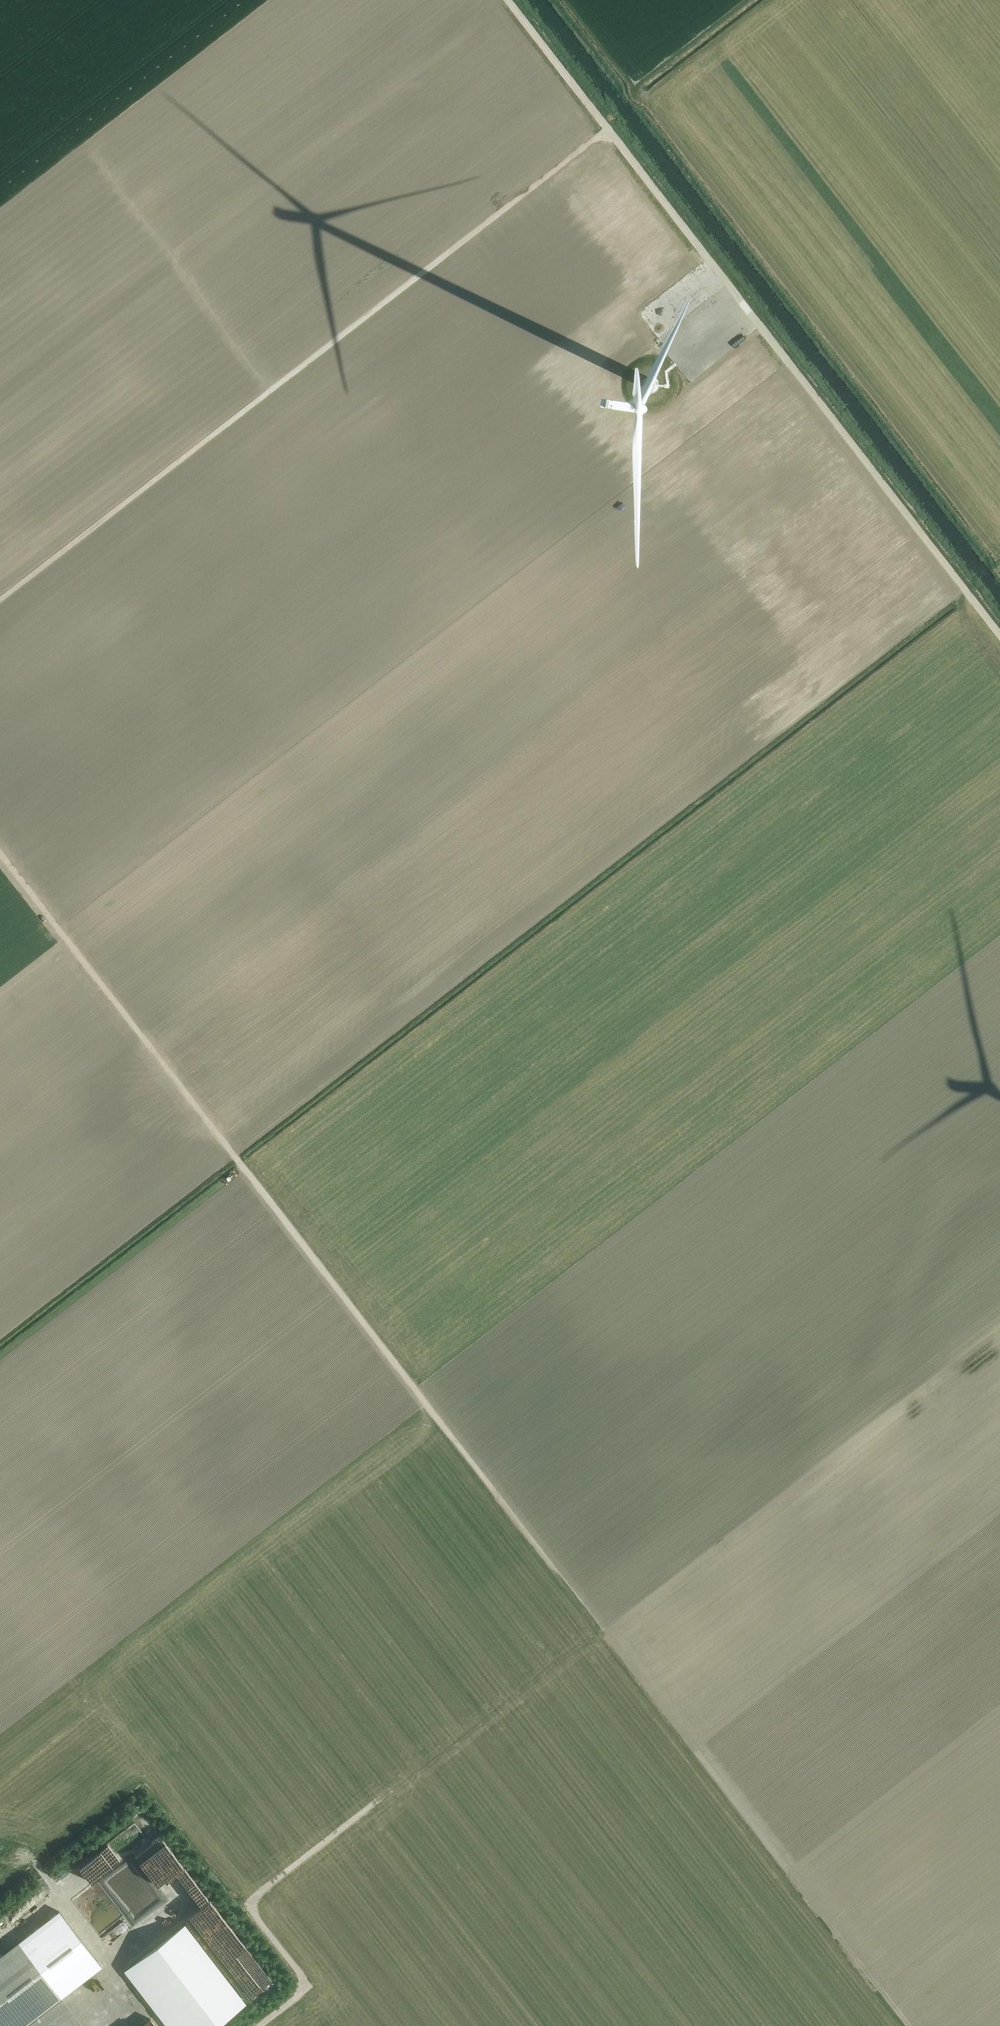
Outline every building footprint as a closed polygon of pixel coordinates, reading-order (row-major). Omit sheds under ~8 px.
[(657,385),(657,384),(656,383),(656,382),(656,381),(655,380),(654,380),(653,379),(652,379),(651,378),(650,379),(649,379),(648,379),(647,380),(646,380),(646,381),(645,382),(645,383),(645,384),(645,385),(645,386),(645,387),(646,388),(646,389),(647,389),(648,390),(649,390),(650,390),(651,390),(652,390),(653,390),(654,389),(655,389),(656,388),(656,387),(656,386),(657,385)] [(85,1910),(81,1912),(86,1921),(90,1918),(85,1910)] [(183,1925),(130,1965),(177,2025),(215,2025),(244,2004),(183,1925)] [(98,1928),(92,1936),(112,1952),(117,1946),(108,1938),(109,1936),(98,1928)] [(33,1948),(45,1960),(52,1953),(40,1941),(33,1948)] [(60,1996),(18,1942),(0,1956),(0,2025),(21,2025),(60,1996)] [(88,1969),(89,1975),(106,1971),(105,1964),(88,1969)] [(73,1984),(88,1977),(86,1972),(70,1979),(73,1984)] [(129,2013),(144,2003),(148,2009),(157,2003),(143,1983),(129,1993),(130,1996),(122,2002),(129,2013)]
